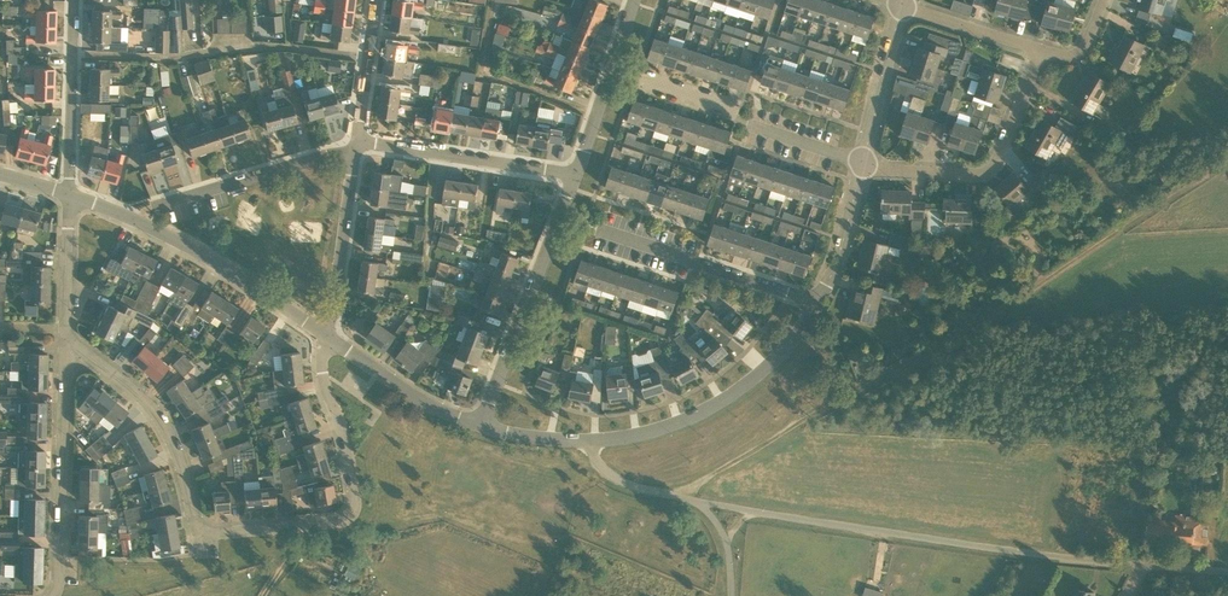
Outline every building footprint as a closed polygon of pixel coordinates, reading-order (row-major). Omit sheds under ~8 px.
[(192,16),(191,0),(184,0),(179,0),(180,16),(181,29),(193,28),(192,16)] [(282,11),(282,0),(269,0),(269,12),(282,11)] [(354,0),(335,0),(334,8),(353,11),(354,0)] [(424,3),(405,0),(395,0),(393,14),(412,17),(413,8),(423,9),(424,3)] [(589,3),(585,12),(602,19),(609,4),(598,0),(581,0),(589,3)] [(742,9),(745,0),(729,0),(728,4),(742,9)] [(755,14),(760,0),(745,0),(742,9),(755,14)] [(769,18),(770,18),(776,0),(760,0),(755,14),(769,18)] [(785,11),(799,15),(804,0),(788,0),(785,11)] [(813,20),(819,0),(804,0),(799,15),(813,20)] [(826,24),(833,3),(823,0),(819,0),(813,20),(826,24)] [(970,14),(972,4),(957,0),(953,0),(951,9),(970,14)] [(995,12),(1008,15),(1013,0),(999,0),(995,12)] [(1008,15),(1012,16),(1011,18),(1019,20),(1019,18),(1022,19),(1025,9),(1028,9),(1030,4),(1036,6),(1038,2),(1038,0),(1013,0),(1008,15)] [(1038,2),(1044,4),(1042,11),(1045,15),(1042,24),(1045,25),(1045,28),(1046,29),(1049,30),(1051,29),(1052,27),(1056,28),(1062,4),(1055,3),(1055,0),(1038,0),(1038,2)] [(1137,6),(1161,14),(1165,0),(1138,0),(1137,6)] [(826,24),(840,29),(847,8),(833,3),(826,24)] [(1075,8),(1074,8),(1062,4),(1056,28),(1069,31),(1075,8)] [(4,15),(17,15),(17,7),(4,6),(4,15)] [(668,11),(678,15),(680,9),(670,6),(668,11)] [(144,8),(144,17),(159,17),(160,9),(144,8)] [(222,17),(230,17),(230,8),(222,8),(222,17)] [(332,24),(351,26),(353,11),(334,8),(332,24)] [(561,19),(570,23),(579,27),(596,34),(602,19),(585,12),(575,8),(571,16),(563,13),(561,19)] [(847,8),(840,29),(854,34),(861,13),(847,8)] [(36,25),(55,26),(56,10),(27,9),(27,16),(37,16),(36,25)] [(526,9),(525,13),(540,18),(541,14),(526,9)] [(680,9),(678,15),(688,18),(690,13),(680,9)] [(121,18),(121,11),(92,10),(92,26),(111,27),(111,17),(121,18)] [(861,13),(854,34),(868,38),(875,17),(861,13)] [(411,26),(412,17),(393,14),(391,30),(420,34),(420,28),(411,26)] [(675,24),(677,18),(667,15),(665,21),(675,24)] [(695,21),(706,24),(708,18),(697,15),(695,21)] [(183,51),(181,29),(180,16),(170,17),(169,52),(183,51)] [(270,17),(272,32),(279,31),(278,16),(270,17)] [(691,23),(677,18),(675,24),(689,29),(691,23)] [(706,24),(716,27),(718,22),(708,18),(706,24)] [(570,23),(561,19),(558,25),(568,29),(570,23)] [(295,21),(293,31),(304,32),(305,23),(295,21)] [(320,38),(348,42),(349,42),(351,26),(332,24),(327,23),(326,32),(321,32),(320,38)] [(702,33),(704,27),(694,24),(692,30),(702,33)] [(723,30),(734,33),(736,27),(725,24),(723,30)] [(55,42),(55,26),(36,25),(36,35),(26,34),(26,41),(55,42)] [(91,42),(96,42),(120,43),(121,27),(111,27),(92,26),(91,42)] [(573,41),(590,49),(596,34),(579,27),(573,41)] [(715,31),(704,27),(702,33),(713,36),(715,31)] [(734,33),(744,37),(746,31),(736,27),(734,33)] [(470,43),(478,44),(480,30),(473,29),(470,43)] [(168,52),(169,40),(169,31),(157,30),(156,52),(168,52)] [(781,36),(791,40),(793,34),(783,30),(781,36)] [(794,30),(793,34),(791,40),(805,44),(808,34),(794,30)] [(934,52),(923,48),(919,47),(914,60),(937,68),(941,55),(946,57),(947,52),(957,55),(961,43),(930,32),(927,41),(925,41),(925,42),(937,45),(934,52)] [(731,42),(733,37),(722,33),(720,39),(731,42)] [(764,37),(763,37),(753,33),(751,39),(762,42),(764,37)] [(1108,60),(1130,72),(1144,45),(1125,35),(1119,47),(1120,47),(1118,51),(1114,49),(1108,60)] [(676,68),(683,47),(684,42),(671,37),(669,42),(662,63),(676,68)] [(746,41),(733,37),(731,42),(745,47),(746,41)] [(548,48),(558,52),(567,56),(584,63),(590,49),(573,41),(564,38),(560,46),(551,42),(548,48)] [(669,42),(655,38),(648,59),(662,63),(669,42)] [(18,40),(6,39),(6,48),(18,49),(18,40)] [(808,45),(818,49),(820,43),(810,39),(808,45)] [(790,43),(780,40),(778,45),(788,49),(790,43)] [(417,53),(418,46),(389,42),(387,58),(406,60),(407,51),(417,53)] [(748,48),(759,52),(760,46),(750,42),(748,48)] [(439,43),(438,51),(456,54),(456,51),(464,52),(465,47),(439,43)] [(790,43),(788,49),(798,52),(800,46),(790,43)] [(831,46),(820,43),(818,49),(829,52),(831,46)] [(558,52),(548,48),(548,49),(538,45),(536,51),(545,55),(546,54),(555,58),(558,52)] [(683,47),(676,68),(689,73),(696,51),(683,47)] [(817,52),(807,49),(805,54),(815,58),(817,52)] [(836,54),(846,58),(848,52),(838,49),(836,54)] [(696,51),(689,73),(703,77),(710,56),(696,51)] [(817,52),(815,58),(826,61),(828,55),(817,52)] [(858,55),(848,52),(846,58),(856,61),(858,55)] [(770,55),(768,62),(761,83),(775,88),(782,67),(784,59),(770,55)] [(567,56),(561,70),(578,78),(584,63),(567,56)] [(710,56),(703,77),(718,82),(725,61),(710,56)] [(951,72),(958,75),(963,60),(956,57),(951,72)] [(406,60),(387,58),(385,73),(413,78),(416,62),(406,60)] [(845,61),(835,58),(833,63),(843,67),(845,61)] [(201,84),(215,80),(208,59),(194,64),(201,84)] [(930,89),(937,91),(941,77),(939,76),(941,69),(937,68),(914,60),(910,73),(919,76),(918,81),(910,79),(908,86),(929,93),(930,89)] [(970,62),(963,60),(958,75),(966,77),(970,62)] [(725,61),(718,82),(731,86),(738,65),(725,61)] [(845,61),(843,67),(853,70),(855,65),(845,61)] [(983,63),(982,68),(983,68),(979,82),(1002,89),(1006,76),(997,73),(998,69),(999,69),(1000,68),(983,63)] [(738,65),(731,86),(746,91),(752,70),(738,65)] [(796,72),(782,67),(775,88),(789,92),(796,72)] [(35,84),(54,84),(54,69),(25,68),(25,74),(35,75),(35,84)] [(90,84),(109,85),(109,75),(119,76),(119,69),(90,68),(90,84)] [(155,84),(156,68),(148,68),(148,83),(155,84)] [(250,86),(258,84),(255,69),(246,71),(250,86)] [(297,122),(291,98),(296,96),(289,70),(281,73),(285,87),(281,88),(283,96),(275,99),(277,108),(282,127),(297,122)] [(578,78),(561,70),(557,79),(548,75),(545,81),(572,92),(578,78)] [(789,92),(803,97),(809,76),(796,72),(789,92)] [(1092,113),(1110,84),(1090,72),(1089,73),(1092,74),(1085,86),(1083,84),(1072,102),(1092,113)] [(197,94),(195,86),(191,74),(183,77),(189,96),(197,94)] [(433,87),(435,76),(421,74),(419,85),(433,87)] [(823,81),(809,76),(803,97),(816,101),(823,81)] [(816,101),(830,106),(837,85),(823,81),(816,101)] [(975,95),(994,101),(998,102),(1002,89),(979,82),(975,95)] [(53,100),(54,84),(35,84),(34,93),(25,93),(24,100),(53,100)] [(108,94),(109,85),(90,84),(89,100),(118,101),(118,94),(108,94)] [(411,96),(412,90),(383,85),(381,101),(400,104),(401,95),(411,96)] [(851,90),(837,85),(830,106),(844,110),(851,90)] [(913,97),(901,134),(914,139),(921,116),(929,93),(908,86),(905,94),(913,97)] [(963,92),(964,91),(954,87),(951,96),(961,99),(963,92)] [(319,97),(310,99),(308,90),(301,91),(309,119),(324,115),(319,97)] [(521,105),(521,103),(524,92),(517,90),(515,103),(521,105)] [(319,97),(324,115),(339,111),(334,93),(319,97)] [(953,97),(951,96),(946,94),(941,109),(948,112),(953,97)] [(477,106),(479,96),(472,95),(471,105),(477,106)] [(958,114),(956,113),(960,99),(953,97),(948,112),(944,126),(953,129),(948,144),(961,149),(969,126),(956,121),(958,114)] [(450,131),(454,112),(444,110),(446,101),(440,99),(435,128),(450,131)] [(976,104),(975,108),(990,113),(992,106),(973,99),(972,103),(976,104)] [(11,125),(10,113),(9,100),(2,100),(4,125),(11,125)] [(628,120),(642,125),(648,104),(634,100),(630,111),(626,110),(623,119),(628,120)] [(282,127),(277,108),(268,111),(266,101),(259,103),(267,131),(282,127)] [(397,120),(400,104),(381,101),(379,117),(397,120)] [(487,108),(485,118),(482,136),(498,139),(499,133),(508,135),(511,120),(501,118),(503,111),(499,110),(500,103),(488,101),(487,108)] [(109,104),(103,104),(91,104),(90,113),(109,114),(109,104)] [(642,125),(655,130),(662,109),(648,104),(642,125)] [(215,108),(209,110),(212,119),(218,117),(215,108)] [(969,126),(961,149),(975,153),(982,130),(977,128),(980,118),(987,120),(990,113),(975,108),(969,126)] [(230,124),(236,141),(251,136),(242,109),(235,111),(239,120),(230,124)] [(655,130),(669,134),(676,114),(662,109),(655,130)] [(206,122),(212,119),(209,110),(203,112),(206,122)] [(469,115),(454,112),(450,131),(466,133),(469,115)] [(40,115),(41,128),(56,128),(55,114),(40,115)] [(532,145),(536,127),(526,125),(528,115),(521,114),(517,143),(532,145)] [(669,134),(683,139),(690,118),(676,114),(669,134)] [(129,142),(137,142),(138,116),(130,115),(129,142)] [(482,136),(485,118),(469,115),(466,133),(482,136)] [(921,116),(914,139),(927,143),(935,120),(921,116)] [(425,126),(426,119),(417,117),(415,123),(425,126)] [(1077,126),(1071,123),(1061,117),(1055,127),(1045,121),(1044,122),(1045,122),(1037,136),(1033,134),(1026,146),(1046,158),(1054,144),(1062,148),(1069,135),(1071,136),(1077,126)] [(683,139),(697,143),(704,123),(690,118),(683,139)] [(1107,136),(1111,128),(1099,121),(1094,129),(1107,136)] [(697,143),(711,148),(718,127),(704,123),(697,143)] [(230,124),(215,129),(221,146),(236,141),(230,124)] [(206,152),(200,134),(192,137),(188,127),(182,129),(191,157),(206,152)] [(548,148),(552,129),(536,127),(532,145),(548,148)] [(728,144),(729,142),(732,132),(718,127),(711,148),(708,156),(728,162),(733,145),(728,144)] [(30,160),(35,141),(26,139),(28,130),(22,128),(15,156),(30,160)] [(221,146),(215,129),(200,134),(206,152),(221,146)] [(45,164),(48,152),(53,136),(46,134),(44,144),(35,141),(30,160),(45,164)] [(157,149),(163,167),(178,161),(168,134),(162,136),(166,146),(157,149)] [(626,137),(624,143),(635,146),(637,140),(626,137)] [(637,140),(635,146),(648,151),(650,145),(637,140)] [(163,167),(157,149),(148,152),(145,142),(138,144),(148,172),(163,167)] [(650,145),(648,151),(662,155),(664,149),(650,145)] [(101,178),(106,160),(108,150),(94,146),(86,174),(101,178)] [(633,149),(623,146),(621,152),(632,155),(633,149)] [(633,149),(632,155),(642,159),(644,153),(633,149)] [(662,155),(673,159),(674,153),(664,149),(662,155)] [(106,160),(101,178),(117,182),(124,155),(118,153),(115,162),(106,160)] [(661,159),(651,155),(649,161),(659,164),(661,159)] [(682,155),(680,161),(690,164),(692,159),(682,155)] [(751,159),(737,155),(730,176),(744,180),(751,159)] [(661,159),(659,164),(670,168),(671,162),(661,159)] [(690,164),(701,168),(703,162),(692,159),(690,164)] [(765,164),(751,159),(744,180),(758,185),(765,164)] [(689,168),(679,164),(677,170),(687,174),(689,168)] [(718,174),(720,168),(709,164),(708,170),(718,174)] [(758,185),(772,189),(779,168),(765,164),(758,185)] [(626,171),(608,165),(606,171),(610,173),(605,187),(620,192),(626,171)] [(689,168),(687,174),(698,177),(700,171),(689,168)] [(772,189),(786,194),(793,173),(779,168),(772,189)] [(640,175),(626,171),(620,192),(633,196),(640,175)] [(391,180),(400,182),(401,175),(376,172),(373,188),(389,190),(391,180)] [(786,194),(800,199),(807,178),(793,173),(786,194)] [(997,191),(1010,206),(1029,190),(1014,173),(1007,178),(1009,180),(997,191)] [(715,183),(717,177),(706,174),(705,179),(715,183)] [(647,201),(654,180),(640,175),(633,196),(647,201)] [(800,199),(814,203),(821,182),(807,178),(800,199)] [(460,198),(463,182),(446,179),(443,204),(449,205),(450,196),(460,198)] [(1041,197),(1048,191),(1037,179),(1031,185),(1041,197)] [(668,184),(654,180),(647,201),(661,205),(668,184)] [(469,208),(475,209),(479,185),(463,182),(460,198),(470,199),(469,208)] [(821,182),(814,203),(828,208),(835,187),(821,182)] [(675,210),(682,189),(668,184),(661,205),(675,210)] [(423,187),(412,185),(411,193),(422,195),(423,187)] [(398,191),(389,190),(373,188),(371,204),(396,208),(398,191)] [(514,206),(516,191),(500,188),(496,213),(503,214),(504,205),(514,206)] [(696,194),(682,189),(675,210),(689,215),(696,194)] [(524,208),(522,217),(529,218),(533,193),(516,191),(514,206),(524,208)] [(925,219),(926,203),(911,202),(912,192),(883,191),(882,211),(883,211),(883,219),(895,219),(896,218),(896,212),(910,213),(910,218),(925,219)] [(703,219),(710,198),(696,194),(689,215),(703,219)] [(729,194),(727,199),(737,203),(739,197),(729,194)] [(972,210),(971,210),(972,195),(962,194),(962,199),(956,198),(956,197),(955,197),(955,198),(944,198),(943,209),(946,209),(946,222),(971,223),(972,210)] [(739,197),(737,203),(747,206),(749,200),(739,197)] [(1,221),(18,225),(22,208),(22,207),(22,208),(5,203),(3,211),(3,210),(3,211),(1,221)] [(736,206),(726,203),(724,208),(734,212),(736,206)] [(756,203),(754,208),(765,212),(766,206),(756,203)] [(736,206),(734,212),(744,215),(746,209),(736,206)] [(766,206),(765,212),(775,215),(777,209),(766,206)] [(22,208),(18,225),(16,231),(33,236),(39,213),(23,208),(22,208)] [(763,215),(753,212),(751,217),(761,221),(763,215)] [(784,212),(782,218),(793,221),(795,215),(784,212)] [(763,215),(761,221),(772,224),(774,218),(763,215)] [(795,215),(793,221),(803,224),(805,219),(795,215)] [(369,216),(367,232),(383,234),(384,225),(393,226),(394,220),(369,216)] [(442,232),(444,220),(436,219),(434,230),(442,232)] [(790,230),(792,224),(781,221),(779,227),(790,230)] [(822,224),(812,221),(810,227),(821,230),(822,224)] [(722,249),(729,228),(714,224),(708,244),(722,249)] [(792,224),(790,230),(800,233),(802,228),(792,224)] [(742,233),(729,228),(722,249),(736,253),(742,233)] [(488,229),(486,236),(494,238),(495,230),(488,229)] [(816,243),(819,233),(806,229),(803,238),(816,243)] [(383,234),(367,232),(365,248),(390,252),(391,245),(382,244),(383,234)] [(416,232),(415,239),(423,240),(424,233),(416,232)] [(736,253),(749,258),(756,237),(742,233),(736,253)] [(891,233),(888,246),(889,246),(901,249),(901,250),(908,252),(911,238),(891,233)] [(456,251),(459,242),(441,236),(438,245),(456,251)] [(770,242),(756,237),(749,258),(763,262),(770,242)] [(889,246),(888,246),(866,240),(863,251),(865,251),(861,267),(859,267),(859,268),(869,270),(866,279),(880,282),(885,262),(887,253),(889,246)] [(22,259),(22,252),(23,242),(14,242),(14,250),(13,250),(13,251),(12,251),(12,259),(22,259)] [(763,262),(777,267),(784,247),(770,242),(763,262)] [(110,266),(117,270),(123,273),(122,275),(130,279),(143,253),(129,246),(126,251),(120,247),(110,266)] [(798,251),(784,247),(777,267),(791,272),(798,251)] [(498,266),(513,272),(518,258),(495,249),(492,255),(501,258),(498,266)] [(812,256),(798,251),(791,272),(805,276),(812,256)] [(22,252),(22,259),(26,260),(42,260),(42,252),(22,252)] [(424,255),(412,253),(405,252),(404,260),(409,261),(409,260),(423,262),(424,255)] [(157,260),(143,253),(130,279),(134,282),(138,280),(141,274),(148,277),(157,260)] [(22,259),(12,259),(7,259),(6,267),(26,267),(26,260),(22,259)] [(387,271),(388,264),(363,260),(361,275),(377,278),(378,270),(387,271)] [(596,264),(591,263),(581,260),(572,287),(586,292),(588,285),(589,285),(596,264)] [(596,264),(589,285),(603,289),(609,269),(596,264)] [(32,266),(31,284),(49,284),(50,267),(42,267),(42,266),(41,266),(32,266)] [(508,286),(513,272),(498,266),(492,280),(508,286)] [(171,267),(161,284),(175,292),(185,275),(171,267)] [(475,273),(484,277),(486,271),(478,267),(475,273)] [(603,289),(616,294),(623,273),(609,269),(603,289)] [(482,283),(484,277),(475,273),(473,279),(482,283)] [(616,294),(630,299),(637,278),(623,273),(616,294)] [(185,275),(175,292),(170,300),(177,304),(182,296),(188,299),(198,283),(185,275)] [(376,286),(377,278),(361,275),(359,290),(384,294),(385,287),(376,286)] [(630,299),(644,303),(651,283),(637,278),(630,299)] [(146,280),(139,293),(135,300),(142,304),(153,284),(146,280)] [(502,299),(508,286),(492,280),(487,294),(502,299)] [(644,303),(658,308),(665,287),(651,283),(644,303)] [(883,288),(876,286),(864,283),(862,291),(855,290),(852,300),(854,300),(853,305),(850,304),(847,316),(874,323),(883,288)] [(49,284),(31,284),(31,299),(25,299),(24,314),(37,314),(37,302),(40,302),(41,302),(49,302),(49,284)] [(153,284),(142,304),(139,311),(147,316),(153,305),(151,304),(160,287),(153,284)] [(432,285),(430,298),(443,300),(444,300),(446,286),(433,284),(432,284),(432,285)] [(658,308),(672,312),(679,292),(665,287),(658,308)] [(210,323),(210,322),(225,299),(211,291),(202,305),(196,301),(193,306),(185,319),(192,323),(197,315),(210,323)] [(979,291),(971,292),(972,300),(979,299),(979,291)] [(391,292),(389,301),(404,303),(405,294),(391,292)] [(497,314),(502,299),(487,294),(484,302),(476,299),(473,305),(497,314)] [(573,297),(571,303),(582,307),(583,301),(573,297)] [(225,299),(210,322),(217,326),(221,320),(227,324),(238,308),(225,299)] [(137,311),(129,307),(118,301),(115,308),(109,305),(104,314),(102,313),(102,312),(99,318),(102,319),(127,331),(129,327),(128,325),(132,317),(133,318),(137,311)] [(583,301),(582,307),(592,310),(594,304),(583,301)] [(176,335),(185,319),(193,306),(186,302),(175,322),(171,320),(166,328),(176,335)] [(900,304),(895,305),(895,306),(896,315),(905,314),(904,304),(900,304)] [(601,307),(599,312),(609,316),(611,310),(601,307)] [(707,309),(702,316),(717,328),(728,336),(733,331),(742,338),(753,325),(737,313),(731,320),(726,316),(722,320),(707,309)] [(611,310),(609,316),(619,319),(621,313),(611,310)] [(483,349),(489,334),(477,330),(480,322),(461,315),(458,323),(469,327),(463,342),(483,349)] [(240,332),(253,341),(264,325),(251,316),(240,332)] [(627,321),(637,325),(639,319),(629,316),(627,321)] [(708,343),(701,349),(696,353),(698,356),(703,362),(708,358),(713,364),(728,352),(723,346),(724,346),(723,345),(723,346),(715,337),(712,334),(717,328),(702,316),(696,323),(705,330),(701,334),(708,343)] [(112,341),(120,344),(127,331),(102,319),(97,327),(95,326),(96,326),(95,325),(92,331),(112,341)] [(639,319),(637,325),(651,329),(653,324),(639,319)] [(396,333),(403,338),(412,325),(405,320),(396,333)] [(132,361),(144,371),(156,356),(160,351),(149,341),(160,327),(154,322),(141,339),(147,343),(132,361)] [(377,323),(367,338),(385,351),(395,336),(377,323)] [(667,328),(656,325),(654,331),(665,334),(667,328)] [(838,333),(840,327),(831,325),(830,331),(838,333)] [(615,344),(617,327),(606,326),(605,343),(615,344)] [(224,343),(232,331),(225,327),(217,339),(224,343)] [(238,335),(232,331),(224,343),(230,348),(238,335)] [(698,356),(696,353),(681,333),(675,338),(682,348),(674,353),(679,362),(672,366),(682,383),(699,374),(692,361),(698,356)] [(131,351),(140,340),(134,335),(124,346),(131,351)] [(264,353),(266,354),(272,346),(263,340),(249,360),(256,365),(264,353)] [(430,362),(439,350),(425,340),(419,349),(408,342),(396,359),(403,364),(402,364),(404,365),(405,365),(413,371),(422,357),(430,362)] [(478,364),(483,349),(463,342),(458,356),(447,352),(444,360),(463,367),(466,360),(478,364)] [(670,379),(667,369),(660,346),(651,349),(655,361),(637,366),(646,396),(665,391),(662,382),(670,379)] [(565,354),(562,369),(561,369),(560,372),(545,366),(550,354),(542,351),(535,372),(540,374),(536,384),(553,391),(554,387),(558,389),(560,383),(567,386),(570,370),(574,355),(565,354)] [(282,370),(301,367),(300,352),(281,354),(282,370)] [(11,371),(19,371),(47,372),(47,354),(40,354),(40,353),(39,353),(39,354),(29,354),(29,362),(11,361),(11,371)] [(188,360),(183,355),(173,365),(178,370),(188,360)] [(168,366),(156,356),(144,371),(156,381),(168,366)] [(434,357),(432,365),(439,367),(442,359),(434,357)] [(188,360),(178,370),(183,376),(194,366),(188,360)] [(461,374),(463,367),(444,360),(439,374),(448,377),(445,385),(466,394),(472,378),(461,374)] [(627,380),(635,379),(633,364),(622,365),(622,366),(610,367),(608,371),(608,375),(610,402),(629,400),(627,380)] [(284,385),(296,384),(303,383),(301,367),(282,370),(274,371),(276,385),(284,384),(284,385)] [(577,372),(570,370),(567,386),(572,387),(570,397),(590,401),(592,389),(602,390),(603,369),(594,369),(593,383),(576,380),(577,372)] [(47,372),(19,371),(18,380),(22,380),(22,388),(8,387),(8,395),(26,395),(26,388),(29,388),(28,389),(38,389),(38,390),(39,390),(39,389),(46,389),(47,372)] [(175,404),(191,393),(182,380),(166,391),(175,404)] [(201,386),(191,393),(175,404),(184,417),(192,411),(196,418),(208,412),(221,405),(217,398),(201,407),(196,399),(205,393),(201,386)] [(281,387),(267,390),(256,392),(258,400),(268,398),(269,398),(283,395),(281,387)] [(89,408),(91,405),(104,415),(115,401),(102,391),(100,394),(94,389),(83,403),(89,408)] [(26,395),(8,395),(0,395),(0,402),(20,403),(19,419),(28,419),(46,420),(46,419),(46,402),(39,402),(39,401),(38,401),(38,402),(28,402),(28,403),(26,403),(26,395)] [(283,395),(269,398),(270,406),(284,402),(283,395)] [(288,403),(293,418),(311,412),(306,397),(288,403)] [(268,398),(258,400),(260,408),(270,406),(268,398)] [(115,401),(104,415),(117,425),(128,412),(115,401)] [(221,405),(208,412),(212,419),(224,412),(223,410),(229,407),(226,402),(221,405)] [(283,421),(287,435),(274,439),(277,447),(295,441),(293,434),(316,427),(311,412),(293,418),(283,421)] [(38,437),(42,437),(45,437),(46,420),(28,419),(27,437),(37,437),(37,438),(38,438),(38,437)] [(228,424),(212,430),(209,422),(191,429),(197,444),(220,435),(230,431),(228,424)] [(125,434),(133,449),(148,440),(140,426),(125,434)] [(21,443),(21,436),(6,435),(6,431),(0,431),(0,443),(21,443)] [(91,444),(97,450),(107,441),(102,435),(91,444)] [(220,435),(197,444),(202,459),(224,450),(226,449),(220,435)] [(148,440),(133,449),(141,463),(156,455),(148,440)] [(296,456),(298,464),(325,455),(321,440),(302,446),(304,453),(296,456)] [(113,446),(107,441),(97,450),(102,456),(113,446)] [(298,448),(298,447),(295,441),(277,447),(279,454),(298,448)] [(6,453),(6,451),(18,451),(21,451),(21,450),(21,443),(0,443),(0,453),(6,453)] [(102,456),(97,450),(91,444),(86,449),(96,461),(102,456)] [(233,455),(239,452),(236,445),(226,449),(224,450),(226,457),(233,455)] [(37,450),(21,450),(21,451),(18,451),(18,467),(45,468),(44,468),(45,451),(37,450)] [(242,458),(242,452),(242,451),(240,452),(239,452),(233,455),(235,475),(235,481),(236,486),(237,501),(245,500),(245,501),(246,508),(255,507),(255,510),(262,510),(261,507),(258,481),(243,482),(242,472),(244,472),(242,458)] [(325,455),(298,464),(300,471),(309,469),(311,476),(330,470),(325,455)] [(208,465),(211,472),(224,467),(221,459),(208,465)] [(18,467),(17,484),(17,485),(20,485),(26,485),(44,486),(44,469),(45,469),(45,468),(18,467)] [(111,472),(114,480),(128,474),(125,467),(111,472)] [(98,485),(98,468),(81,468),(80,484),(98,485)] [(280,468),(272,469),(273,475),(258,476),(258,481),(261,507),(270,506),(270,509),(277,508),(284,507),(283,492),(275,493),(274,483),(282,482),(280,468)] [(145,474),(149,490),(166,485),(162,469),(145,474)] [(128,474),(114,480),(117,487),(130,482),(128,474)] [(290,489),(297,487),(295,479),(282,483),(283,491),(290,489)] [(236,486),(235,481),(221,482),(222,491),(213,492),(214,511),(224,510),(224,513),(230,513),(229,502),(237,501),(236,486)] [(307,485),(305,485),(306,493),(309,505),(336,500),(333,485),(314,488),(313,483),(307,485)] [(97,501),(98,485),(80,484),(80,500),(89,501),(89,508),(103,509),(103,501),(97,501)] [(166,485),(149,490),(143,491),(147,505),(153,504),(153,506),(170,501),(166,485)] [(283,491),(283,492),(284,507),(285,516),(293,516),(292,504),(291,495),(290,489),(283,491)] [(5,491),(5,499),(11,499),(19,499),(20,499),(20,492),(5,491)] [(26,499),(20,499),(19,499),(17,516),(25,516),(44,516),(43,516),(44,499),(36,499),(36,498),(36,499),(26,499)] [(1219,503),(1207,502),(1201,501),(1200,514),(1218,516),(1219,503)] [(125,517),(140,514),(138,507),(124,510),(125,517)] [(103,514),(103,509),(89,508),(88,516),(79,515),(79,532),(96,532),(97,521),(107,522),(107,514),(103,514)] [(1186,520),(1186,516),(1175,515),(1174,521),(1161,520),(1161,514),(1148,513),(1146,539),(1179,542),(1179,545),(1192,546),(1193,543),(1206,545),(1206,544),(1206,537),(1208,537),(1209,529),(1207,528),(1207,525),(1208,525),(1209,519),(1208,519),(1208,518),(1198,517),(1198,521),(1186,520)] [(140,514),(125,517),(130,538),(140,537),(137,523),(141,522),(140,514)] [(156,517),(159,533),(176,530),(173,514),(156,517)] [(44,516),(25,516),(25,533),(34,534),(35,534),(43,534),(43,517),(44,517),(44,516)] [(162,549),(155,550),(152,551),(153,557),(159,557),(174,555),(172,547),(179,546),(176,530),(159,533),(162,549)] [(19,540),(19,533),(19,532),(17,532),(0,532),(0,539),(19,540)] [(96,548),(96,532),(79,532),(79,548),(88,548),(87,556),(102,556),(102,548),(96,548)] [(0,539),(0,548),(0,550),(18,550),(18,564),(42,565),(42,564),(42,547),(35,547),(35,546),(34,546),(34,547),(18,547),(19,540),(0,539)] [(349,559),(343,575),(355,579),(361,564),(349,559)] [(42,565),(18,564),(14,564),(14,573),(18,573),(17,581),(41,582),(42,565)] [(862,595),(881,595),(883,590),(865,585),(862,595)]
